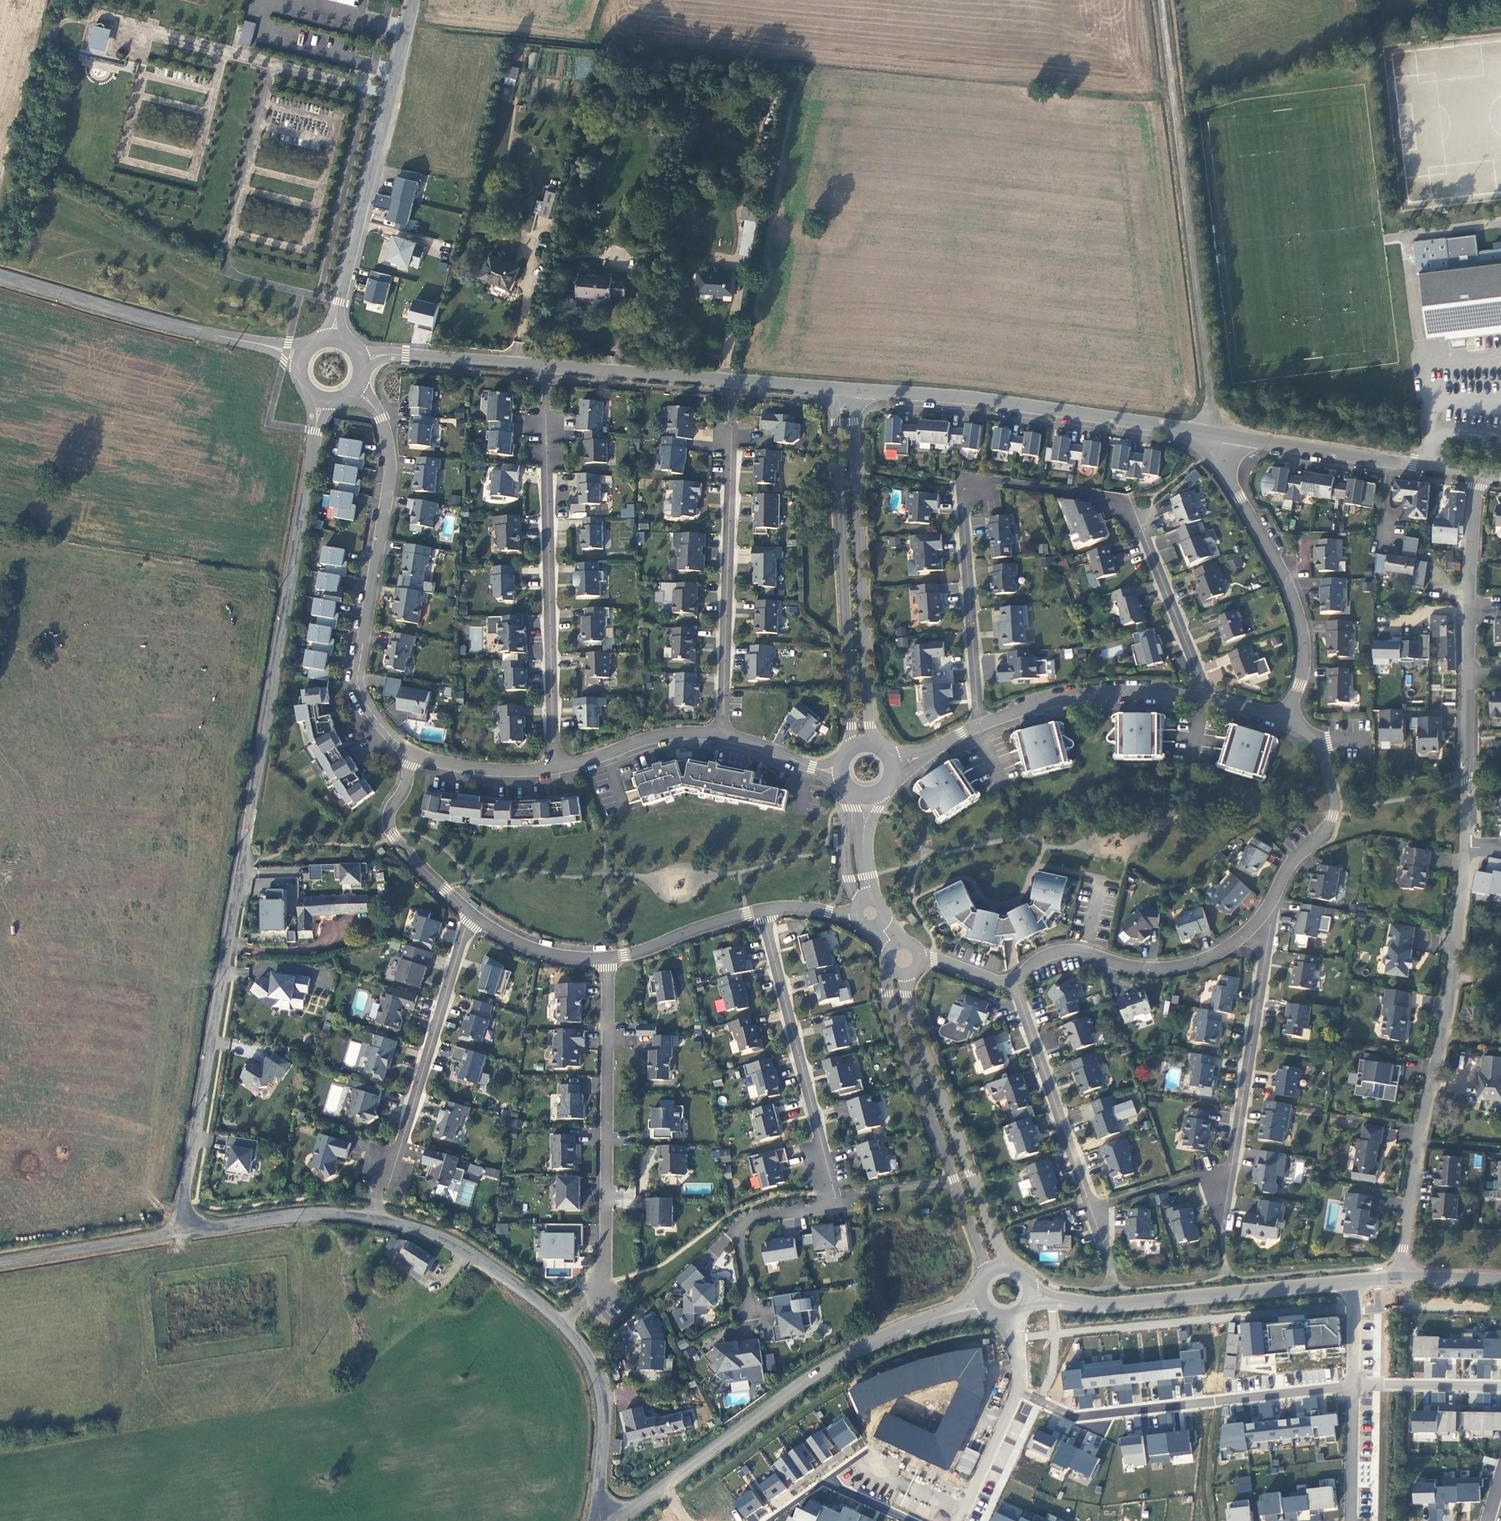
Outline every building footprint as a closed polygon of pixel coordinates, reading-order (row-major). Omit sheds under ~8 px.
[(248,49),(253,25),(242,22),(237,45),(246,47),(246,48),(248,49)] [(96,25),(94,27),(93,26),(87,49),(104,53),(109,31),(103,29),(103,27),(101,25),(98,25),(96,25)] [(503,85),(500,100),(510,102),(519,68),(508,65),(503,85)] [(399,177),(418,181),(420,173),(400,169),(399,177)] [(537,217),(550,220),(558,191),(546,187),(537,217)] [(402,204),(399,216),(419,222),(422,209),(402,204)] [(733,257),(745,260),(755,213),(737,209),(734,221),(741,222),(733,257)] [(392,238),(385,259),(415,269),(422,248),(392,238)] [(1408,242),(1410,270),(1414,270),(1421,338),(1500,328),(1500,247),(1473,251),(1474,262),(1445,265),(1442,240),(1408,242)] [(488,257),(478,279),(489,284),(490,282),(507,290),(517,270),(488,257)] [(440,261),(438,269),(446,271),(447,263),(440,261)] [(370,270),(362,300),(384,306),(392,276),(370,270)] [(729,278),(693,275),(691,296),(727,299),(729,278)] [(607,282),(574,279),(571,307),(605,311),(606,299),(620,301),(623,282),(607,280),(607,282)] [(411,298),(406,323),(433,328),(438,304),(411,298)] [(425,420),(427,391),(409,389),(406,389),(405,411),(407,411),(406,418),(410,418),(425,420)] [(508,411),(508,397),(484,396),(482,424),(485,424),(506,426),(507,416),(505,416),(506,411),(508,411)] [(598,405),(576,403),(574,423),(571,423),(570,433),(580,434),(595,435),(598,405)] [(454,409),(455,418),(464,417),(464,408),(454,409)] [(685,411),(663,409),(662,420),(664,422),(663,432),(665,432),(665,440),(681,441),(687,442),(687,433),(686,433),(687,426),(684,424),(687,422),(688,414),(685,411)] [(787,426),(788,419),(758,417),(756,431),(767,432),(772,438),(772,446),(789,447),(794,442),(795,427),(787,426)] [(425,450),(427,420),(425,420),(410,418),(409,427),(405,427),(404,448),(408,448),(425,450)] [(507,447),(508,426),(506,426),(485,424),(484,434),(481,434),(481,443),(484,443),(484,454),(494,454),(494,458),(508,459),(509,449),(507,449),(507,447)] [(896,426),(881,425),(881,430),(880,445),(880,450),(895,450),(896,445),(903,445),(903,431),(896,431),(896,426)] [(929,428),(914,427),(913,431),(903,431),(903,445),(912,446),(912,449),(926,450),(929,428)] [(949,449),(951,434),(944,433),(944,429),(929,428),(926,450),(942,451),(942,448),(949,449)] [(975,432),(960,430),(959,435),(951,434),(949,449),(957,450),(956,455),(971,457),(972,452),(974,437),(975,432)] [(595,435),(580,434),(580,443),(578,443),(579,452),(580,452),(580,466),(601,466),(601,443),(597,443),(597,435),(595,435)] [(1005,436),(989,434),(989,439),(987,454),(986,456),(1002,458),(1002,456),(1009,457),(1012,442),(1004,441),(1005,436)] [(1034,440),(1020,438),(1019,443),(1012,442),(1009,457),(1016,458),(1016,460),(1031,463),(1031,460),(1034,445),(1034,440)] [(680,451),(681,441),(665,440),(658,439),(657,449),(656,449),(655,458),(657,460),(656,473),(664,474),(666,476),(678,477),(679,461),(680,461),(681,451),(680,451)] [(355,456),(356,445),(336,441),(333,458),(338,459),(336,468),(352,471),(356,472),(359,456),(355,456)] [(1064,445),(1050,443),(1049,448),(1047,463),(1046,467),(1061,469),(1062,464),(1069,465),(1071,451),(1064,450),(1064,445)] [(1094,449),(1080,447),(1079,452),(1071,451),(1069,465),(1076,467),(1076,471),(1091,473),(1091,469),(1094,454),(1094,449)] [(1124,453),(1109,451),(1109,456),(1106,475),(1121,477),(1120,483),(1128,484),(1131,460),(1123,458),(1124,453)] [(775,464),(776,454),(751,453),(751,461),(749,461),(748,472),(750,472),(749,483),(752,486),(769,487),(770,474),(772,474),(773,464),(775,464)] [(1155,457),(1140,455),(1139,461),(1131,460),(1128,484),(1136,485),(1137,480),(1152,482),(1154,463),(1155,457)] [(434,471),(435,462),(432,461),(412,460),(411,470),(410,484),(408,486),(408,491),(410,494),(429,495),(430,486),(431,471),(434,471)] [(514,468),(498,466),(497,475),(484,474),(484,482),(484,483),(487,484),(486,503),(495,503),(498,504),(498,500),(507,500),(510,501),(510,491),(508,491),(508,484),(513,484),(514,476),(514,468)] [(350,482),(352,471),(336,468),(331,467),(328,485),(334,485),(332,494),(348,497),(352,498),(355,482),(350,482)] [(1191,487),(1202,476),(1194,468),(1183,479),(1191,487)] [(1282,476),(1267,473),(1264,498),(1278,500),(1278,505),(1286,507),(1287,501),(1290,482),(1282,480),(1282,476)] [(566,507),(566,514),(580,514),(580,507),(595,507),(595,501),(595,488),(594,488),(594,478),(572,477),(572,488),(574,488),(574,501),(566,501),(566,507)] [(1297,483),(1290,482),(1287,501),(1286,507),(1293,508),(1295,500),(1310,502),(1313,480),(1298,478),(1297,483)] [(1328,482),(1313,480),(1310,502),(1324,505),(1324,502),(1333,503),(1335,489),(1327,488),(1328,482)] [(695,498),(696,485),(665,483),(664,493),(669,494),(668,503),(661,502),(659,504),(658,515),(660,518),(667,518),(669,522),(676,522),(679,520),(689,520),(691,519),(692,511),(690,509),(690,506),(691,506),(691,497),(695,498)] [(1342,490),(1335,489),(1333,503),(1340,504),(1339,510),(1354,512),(1358,487),(1343,485),(1342,490)] [(1424,489),(1389,486),(1388,505),(1398,506),(1397,513),(1404,513),(1403,522),(1421,523),(1424,489)] [(346,508),(348,497),(332,494),(327,493),(324,510),(330,511),(328,520),(348,524),(350,509),(346,508)] [(448,503),(459,505),(461,496),(449,494),(448,503)] [(1186,496),(1164,505),(1167,511),(1166,512),(1169,520),(1170,520),(1175,533),(1189,527),(1194,525),(1190,515),(1192,513),(1188,505),(1190,504),(1186,496)] [(775,520),(775,497),(749,497),(749,506),(747,506),(747,517),(750,517),(750,523),(748,523),(748,537),(762,537),(762,531),(771,532),(771,520),(775,520)] [(1459,498),(1446,497),(1443,514),(1438,514),(1437,523),(1430,523),(1427,546),(1450,548),(1453,527),(1457,528),(1459,498)] [(933,500),(901,498),(900,517),(904,517),(903,528),(923,529),(924,514),(932,515),(933,500)] [(431,517),(433,506),(430,506),(410,503),(403,502),(402,511),(408,512),(408,513),(406,528),(405,534),(416,535),(417,529),(426,531),(429,516),(431,517)] [(1087,518),(1084,509),(1054,505),(1063,528),(1065,527),(1068,536),(1065,538),(1064,539),(1067,548),(1069,548),(1075,546),(1076,547),(1079,549),(1088,545),(1089,547),(1099,542),(1101,539),(1099,533),(1095,531),(1089,517),(1087,518)] [(621,517),(634,518),(634,506),(621,506),(621,517)] [(514,528),(514,519),(487,519),(487,529),(491,529),(491,537),(493,539),(493,551),(496,554),(513,554),(513,538),(516,538),(516,528),(514,528)] [(576,529),(577,552),(578,552),(597,551),(597,529),(596,521),(578,521),(578,529),(576,529)] [(1007,521),(984,522),(984,530),(980,530),(980,540),(985,540),(985,551),(1005,550),(1007,548),(1007,541),(1004,539),(1004,530),(1007,530),(1007,521)] [(1175,533),(1171,535),(1176,548),(1174,548),(1178,557),(1180,557),(1185,570),(1205,562),(1200,549),(1198,550),(1189,527),(1175,533)] [(1156,532),(1147,536),(1149,542),(1158,538),(1156,532)] [(690,549),(690,536),(668,536),(668,549),(671,549),(671,559),(674,561),(673,574),(699,574),(699,562),(696,562),(697,549),(690,549)] [(935,540),(904,542),(905,554),(907,556),(908,565),(903,565),(902,567),(902,580),(904,581),(912,581),(912,577),(937,576),(936,564),(930,565),(929,556),(936,555),(935,540)] [(1039,554),(1048,553),(1047,543),(1038,544),(1039,554)] [(1335,546),(1312,545),(1312,554),(1308,554),(1308,563),(1310,563),(1310,574),(1312,577),(1330,577),(1331,564),(1333,562),(1333,554),(1335,554),(1335,546)] [(406,580),(408,583),(417,585),(418,582),(420,570),(423,568),(426,551),(423,551),(414,549),(401,547),(398,564),(400,566),(398,579),(406,580)] [(337,564),(339,552),(318,549),(315,566),(320,567),(319,576),(334,579),(339,579),(341,564),(337,564)] [(776,562),(776,550),(747,550),(747,565),(748,565),(748,586),(759,586),(759,590),(770,590),(771,562),(776,562)] [(1103,552),(1080,558),(1083,568),(1086,567),(1090,584),(1110,579),(1103,552)] [(1239,555),(1227,561),(1231,571),(1244,565),(1239,555)] [(1050,558),(1041,558),(1041,565),(1050,566),(1050,558)] [(1066,559),(1058,562),(1061,570),(1069,567),(1066,559)] [(1422,569),(1410,567),(1410,565),(1400,563),(1400,561),(1397,560),(1396,563),(1381,561),(1381,565),(1377,565),(1376,571),(1380,572),(1379,577),(1420,582),(1422,569)] [(592,566),(570,566),(570,575),(569,575),(569,585),(572,585),(572,599),(594,599),(594,585),(598,585),(598,574),(592,574),(592,566)] [(1209,568),(1188,576),(1196,598),(1192,599),(1195,608),(1199,609),(1206,606),(1208,603),(1217,600),(1212,587),(1216,585),(1209,568)] [(507,569),(488,570),(488,579),(486,579),(486,587),(488,589),(489,599),(491,602),(498,602),(500,604),(508,604),(508,588),(509,588),(509,578),(508,578),(507,569)] [(1010,570),(987,571),(987,579),(983,579),(984,589),(988,588),(989,600),(1009,598),(1010,598),(1010,596),(1010,590),(1010,588),(1008,588),(1007,578),(1011,578),(1010,570)] [(332,589),(334,579),(319,576),(313,575),(311,592),(316,593),(314,602),(330,604),(334,605),(337,590),(332,589)] [(1362,582),(1361,590),(1371,591),(1372,582),(1362,582)] [(1340,584),(1315,584),(1315,593),(1313,593),(1313,603),(1315,603),(1315,605),(1315,618),(1335,617),(1335,607),(1337,605),(1337,594),(1340,594),(1340,584)] [(692,601),(692,586),(669,586),(669,593),(666,593),(666,603),(668,605),(668,616),(678,616),(681,619),(692,619),(692,607),(689,607),(689,603),(692,601)] [(392,616),(391,623),(413,627),(414,619),(417,605),(421,606),(422,596),(418,595),(396,591),(391,590),(390,600),(391,601),(389,615),(392,616)] [(932,590),(904,592),(905,602),(910,601),(910,609),(913,612),(914,628),(923,628),(923,629),(933,629),(934,626),(933,609),(936,609),(935,598),(932,598),(932,590)] [(1127,593),(1104,599),(1107,607),(1111,606),(1115,621),(1114,623),(1115,629),(1118,631),(1128,628),(1131,630),(1139,627),(1136,617),(1134,615),(1127,593)] [(328,615),(330,604),(314,602),(309,601),(306,618),(311,619),(310,628),(326,630),(330,631),(332,616),(328,615)] [(776,613),(776,604),(750,604),(750,622),(752,622),(752,627),(749,629),(749,634),(751,636),(772,636),(772,613),(776,613)] [(604,621),(604,611),(579,611),(579,620),(577,620),(577,635),(573,639),(582,649),(586,645),(597,645),(599,642),(599,631),(602,629),(602,620),(604,621)] [(1020,612),(995,613),(996,629),(999,629),(1000,638),(996,638),(997,651),(1019,649),(1018,635),(1021,634),(1020,612)] [(1232,615),(1210,623),(1220,648),(1239,641),(1233,627),(1236,626),(1232,615)] [(1454,616),(1432,616),(1432,637),(1444,637),(1444,670),(1456,670),(1456,626),(1454,626),(1454,616)] [(517,619),(495,619),(495,627),(492,627),(492,637),(494,640),(495,655),(505,654),(507,656),(522,656),(522,647),(518,644),(518,640),(520,640),(520,629),(517,629),(517,619)] [(906,627),(896,626),(896,635),(906,635),(906,627)] [(324,641),(326,630),(310,628),(305,627),(302,644),(307,645),(306,654),(321,656),(326,657),(328,642),(324,641)] [(470,627),(469,650),(482,651),(482,627),(470,627)] [(604,627),(604,650),(613,650),(613,627),(604,627)] [(1345,627),(1320,627),(1320,646),(1323,648),(1323,661),(1331,661),(1333,663),(1343,663),(1343,661),(1343,648),(1345,646),(1345,627)] [(687,631),(667,631),(667,639),(666,639),(665,648),(667,650),(667,662),(678,663),(680,666),(690,666),(690,654),(687,654),(687,631)] [(1148,634),(1127,639),(1130,650),(1136,649),(1142,672),(1148,671),(1150,672),(1151,669),(1157,668),(1155,660),(1157,659),(1155,650),(1156,650),(1152,640),(1150,641),(1148,634)] [(1402,642),(1402,660),(1402,662),(1414,663),(1415,660),(1430,661),(1431,636),(1420,635),(1420,642),(1417,642),(1417,637),(1402,637),(1402,642)] [(409,649),(410,640),(387,636),(386,644),(385,644),(383,657),(383,658),(380,658),(380,659),(379,666),(381,669),(390,670),(392,673),(399,675),(401,662),(404,660),(406,648),(409,649)] [(907,637),(897,637),(897,647),(907,647),(907,637)] [(1373,659),(1402,660),(1402,642),(1374,641),(1373,659)] [(1103,659),(1123,653),(1121,645),(1101,650),(1103,659)] [(1076,658),(1085,657),(1084,647),(1076,648),(1076,658)] [(937,648),(923,649),(923,651),(905,652),(906,665),(907,684),(925,683),(927,683),(925,664),(938,663),(937,648)] [(770,659),(770,649),(745,649),(745,658),(741,658),(741,670),(743,670),(743,684),(752,684),(754,682),(764,682),(764,669),(766,667),(766,659),(770,659)] [(1072,649),(1064,649),(1064,658),(1072,658),(1072,649)] [(1242,652),(1222,660),(1228,676),(1229,675),(1233,686),(1251,679),(1243,660),(1245,659),(1242,652)] [(320,667),(321,656),(306,654),(300,653),(298,670),(303,671),(301,680),(302,680),(321,683),(324,668),(320,667)] [(605,656),(575,656),(575,666),(581,665),(582,687),(592,687),(592,681),(602,681),(602,666),(605,666),(605,656)] [(1024,657),(1005,658),(1006,674),(1006,676),(1004,676),(998,676),(998,671),(990,672),(991,687),(1005,686),(1005,689),(1008,689),(1017,688),(1020,688),(1020,685),(1031,684),(1031,681),(1041,681),(1041,666),(1031,666),(1030,663),(1024,664),(1024,657)] [(517,664),(497,664),(497,673),(500,673),(500,683),(498,685),(499,692),(501,693),(521,693),(520,680),(522,680),(522,672),(517,672),(517,664)] [(1343,675),(1321,675),(1321,683),(1323,683),(1322,699),(1320,699),(1320,708),(1320,710),(1331,710),(1332,708),(1342,708),(1342,699),(1342,694),(1344,692),(1344,683),(1343,683),(1343,675)] [(691,677),(671,676),(670,709),(679,709),(680,711),(689,712),(690,710),(690,695),(694,695),(694,686),(690,686),(691,677)] [(322,702),(321,690),(322,684),(321,683),(302,680),(301,692),(295,693),(298,708),(289,709),(291,724),(314,721),(312,707),(318,707),(317,703),(322,702)] [(424,695),(395,690),(394,700),(396,700),(396,703),(393,703),(391,714),(403,716),(402,722),(421,725),(422,719),(423,711),(421,711),(424,695)] [(888,690),(889,705),(900,704),(900,690),(888,690)] [(946,690),(912,691),(912,707),(918,707),(919,718),(925,730),(946,719),(942,711),(941,703),(946,703),(946,690)] [(606,698),(572,699),(572,717),(576,717),(576,730),(598,730),(598,715),(601,715),(601,707),(606,707),(606,698)] [(1491,698),(1491,723),(1500,723),(1500,698),(1491,698)] [(814,720),(794,705),(785,716),(793,722),(793,725),(790,725),(783,733),(791,739),(792,737),(803,746),(811,736),(809,734),(815,726),(812,723),(814,720)] [(516,709),(493,710),(493,721),(494,721),(494,732),(497,734),(497,745),(509,745),(514,750),(518,745),(523,740),(518,735),(518,734),(518,730),(519,730),(519,721),(519,720),(516,720),(516,709)] [(1402,711),(1379,711),(1379,742),(1390,742),(1390,744),(1402,744),(1402,734),(1400,734),(1400,730),(1402,730),(1402,711)] [(1116,714),(1116,728),(1114,728),(1107,736),(1106,740),(1108,742),(1111,742),(1115,746),(1115,756),(1125,756),(1125,761),(1152,760),(1152,756),(1161,756),(1161,714),(1116,714)] [(336,747),(327,733),(324,717),(314,721),(300,724),(303,741),(306,746),(297,751),(305,765),(308,763),(316,776),(342,760),(334,747),(336,747)] [(1440,739),(1440,718),(1410,718),(1410,730),(1417,730),(1417,752),(1420,755),(1427,755),(1429,752),(1437,752),(1437,739),(1440,739)] [(1067,763),(1065,754),(1068,748),(1071,748),(1072,746),(1072,744),(1071,741),(1060,735),(1057,723),(1013,734),(1024,774),(1032,772),(1033,776),(1060,770),(1059,765),(1067,763)] [(1275,738),(1231,725),(1219,764),(1227,767),(1226,771),(1253,779),(1254,775),(1263,778),(1275,738)] [(351,772),(343,759),(342,760),(316,776),(312,778),(320,791),(327,786),(343,811),(367,796),(358,782),(349,789),(342,777),(351,772)] [(928,814),(932,812),(938,822),(945,817),(948,821),(971,805),(968,801),(975,797),(951,762),(914,787),(921,798),(919,801),(918,805),(918,809),(921,812),(924,814),(928,814)] [(650,771),(630,777),(640,809),(668,801),(667,796),(680,792),(677,782),(672,764),(658,769),(658,767),(649,770),(650,771)] [(706,768),(685,764),(682,781),(677,782),(680,792),(694,795),(693,797),(754,809),(755,806),(762,808),(762,811),(779,814),(783,795),(755,789),(756,783),(749,781),(750,776),(714,770),(715,768),(706,766),(706,768)] [(443,795),(427,792),(423,817),(456,822),(461,795),(443,792),(443,795)] [(461,795),(456,822),(464,823),(464,818),(473,819),(472,824),(496,827),(499,802),(499,799),(461,795)] [(551,800),(533,802),(533,826),(557,824),(582,822),(580,798),(563,799),(563,803),(551,805),(551,800)] [(533,802),(499,802),(496,827),(533,826),(533,802)] [(1267,856),(1270,849),(1254,840),(1251,841),(1248,846),(1248,845),(1243,853),(1244,856),(1238,867),(1251,875),(1255,874),(1259,867),(1262,866),(1268,857),(1267,856)] [(377,846),(373,850),(377,856),(382,852),(377,846)] [(1424,857),(1400,854),(1399,862),(1395,862),(1394,872),(1399,872),(1398,882),(1396,884),(1394,894),(1407,896),(1408,894),(1419,895),(1420,884),(1419,884),(1420,875),(1422,875),(1424,857)] [(366,873),(366,864),(307,866),(308,880),(320,880),(319,871),(332,870),(333,879),(340,879),(340,885),(349,884),(349,888),(360,888),(360,873),(366,873)] [(1329,903),(1334,874),(1315,871),(1312,873),(1311,881),(1306,880),(1304,890),(1308,891),(1307,895),(1306,895),(1304,904),(1324,907),(1329,903)] [(1495,872),(1494,877),(1490,895),(1500,897),(1500,874),(1495,872)] [(1065,880),(1037,873),(1030,905),(1004,918),(974,911),(960,883),(934,896),(954,937),(999,947),(1000,942),(1012,940),(1015,945),(1056,924),(1065,880)] [(1490,895),(1494,877),(1476,873),(1473,894),(1490,897),(1490,895)] [(1240,903),(1250,892),(1231,874),(1217,889),(1217,893),(1212,899),(1212,903),(1225,915),(1229,915),(1234,911),(1233,907),(1238,902),(1240,903)] [(261,902),(261,932),(283,932),(282,890),(266,891),(266,902),(261,902)] [(368,913),(367,896),(302,899),(303,938),(316,938),(315,916),(368,913)] [(1201,936),(1209,933),(1200,908),(1184,914),(1185,917),(1174,921),(1181,942),(1189,939),(1190,936),(1199,933),(1201,936)] [(1145,933),(1150,929),(1157,929),(1158,911),(1148,910),(1140,916),(1137,912),(1121,924),(1121,928),(1131,940),(1136,940),(1137,939),(1141,944),(1149,938),(1145,933)] [(1319,914),(1296,910),(1294,919),(1293,918),(1290,940),(1291,940),(1289,949),(1292,952),(1300,954),(1302,943),(1310,944),(1314,921),(1318,922),(1319,914)] [(425,917),(412,913),(411,919),(407,930),(410,931),(406,942),(416,945),(417,946),(415,953),(423,955),(426,956),(431,937),(433,937),(437,927),(423,922),(425,917)] [(911,913),(906,917),(912,924),(916,920),(911,913)] [(447,929),(444,939),(451,942),(455,931),(447,929)] [(1408,934),(1385,930),(1381,952),(1384,953),(1382,961),(1381,960),(1378,963),(1377,968),(1379,971),(1381,971),(1380,980),(1402,983),(1406,956),(1405,956),(1408,934)] [(803,938),(792,940),(798,962),(801,961),(804,975),(828,969),(821,942),(805,946),(803,938)] [(393,976),(391,985),(413,991),(415,983),(418,984),(421,971),(424,971),(428,957),(426,956),(423,955),(415,953),(401,949),(397,964),(393,976)] [(727,952),(717,954),(720,967),(717,972),(720,981),(735,977),(748,973),(745,964),(740,965),(737,951),(728,953),(727,952)] [(492,971),(494,966),(480,959),(475,976),(479,977),(473,994),(490,999),(491,998),(496,999),(501,984),(504,984),(506,975),(492,971)] [(1310,963),(1290,960),(1287,982),(1284,984),(1283,992),(1305,995),(1310,963)] [(810,989),(814,1006),(835,1001),(833,995),(834,993),(832,986),(834,985),(830,968),(828,969),(804,975),(798,976),(802,991),(810,989)] [(666,975),(650,977),(651,984),(645,985),(647,998),(652,997),(654,1007),(670,1004),(666,975)] [(305,982),(271,977),(271,984),(267,988),(259,981),(255,982),(246,994),(255,1002),(254,1003),(265,1012),(273,1002),(285,1004),(287,1010),(298,1011),(300,997),(303,997),(305,982)] [(737,986),(735,977),(720,981),(713,983),(715,992),(713,992),(716,1001),(718,1002),(721,1015),(730,1012),(732,1014),(743,1011),(739,996),(741,996),(738,986),(737,986)] [(1232,986),(1214,983),(1213,992),(1208,991),(1206,1002),(1204,1004),(1202,1016),(1216,1018),(1224,1019),(1227,1000),(1230,1000),(1232,986)] [(1073,1007),(1069,995),(1061,987),(1055,992),(1050,991),(1043,997),(1043,1001),(1048,1006),(1051,1006),(1053,1012),(1051,1013),(1055,1024),(1074,1017),(1071,1007),(1073,1007)] [(580,988),(550,988),(550,1003),(553,1003),(553,1012),(551,1012),(549,1014),(549,1022),(551,1024),(564,1024),(564,1026),(576,1026),(576,1017),(575,1017),(575,1011),(576,1011),(576,1003),(580,1003),(580,988)] [(408,1014),(413,999),(389,992),(387,999),(377,996),(375,1004),(376,1008),(371,1024),(373,1027),(381,1030),(383,1033),(391,1035),(394,1033),(397,1023),(396,1021),(398,1011),(408,1014)] [(1401,1014),(1403,999),(1380,995),(1379,1002),(1377,1002),(1375,1010),(1378,1010),(1376,1021),(1378,1023),(1376,1038),(1378,1041),(1383,1042),(1385,1046),(1399,1048),(1402,1030),(1400,1029),(1402,1014),(1401,1014)] [(1119,1004),(1112,1007),(1120,1029),(1132,1025),(1138,1027),(1146,1025),(1144,1018),(1146,1018),(1145,1016),(1139,998),(1128,1002),(1127,997),(1118,1000),(1119,1004)] [(982,1009),(954,999),(950,1008),(955,1010),(953,1014),(947,1011),(942,1025),(945,1029),(950,1031),(952,1028),(962,1032),(960,1035),(971,1039),(976,1025),(980,1027),(983,1018),(979,1017),(982,1009)] [(487,1009),(470,1004),(466,1018),(463,1017),(459,1031),(457,1032),(454,1041),(464,1044),(467,1043),(476,1045),(480,1032),(482,1031),(484,1024),(483,1023),(487,1009)] [(1305,1012),(1281,1009),(1280,1017),(1284,1018),(1282,1031),(1278,1030),(1276,1040),(1295,1042),(1297,1034),(1301,1035),(1305,1012)] [(1202,1016),(1192,1014),(1191,1023),(1189,1023),(1187,1033),(1192,1033),(1189,1048),(1210,1051),(1212,1037),(1213,1037),(1216,1018),(1202,1016)] [(745,1021),(723,1027),(725,1036),(728,1035),(730,1043),(732,1044),(735,1056),(746,1053),(749,1055),(758,1053),(755,1042),(752,1043),(751,1037),(752,1037),(750,1028),(747,1029),(745,1021)] [(818,1034),(824,1055),(844,1050),(837,1021),(819,1025),(821,1033),(818,1034)] [(1083,1022),(1056,1032),(1059,1041),(1064,1039),(1066,1043),(1064,1046),(1067,1054),(1070,1056),(1088,1050),(1085,1040),(1089,1039),(1083,1022)] [(650,1029),(631,1029),(631,1040),(648,1040),(650,1040),(650,1029)] [(580,1034),(551,1034),(551,1041),(549,1041),(548,1050),(551,1052),(551,1060),(548,1062),(548,1073),(562,1073),(564,1070),(574,1071),(575,1058),(573,1058),(574,1050),(579,1050),(580,1034)] [(392,1045),(370,1039),(367,1050),(363,1049),(360,1061),(364,1062),(360,1075),(369,1077),(368,1082),(378,1085),(382,1072),(380,1071),(382,1065),(385,1066),(392,1045)] [(650,1040),(648,1040),(648,1055),(643,1055),(643,1074),(645,1074),(645,1084),(664,1084),(664,1063),(666,1061),(667,1040),(650,1040)] [(995,1061),(988,1041),(969,1048),(971,1055),(969,1056),(973,1066),(975,1065),(979,1077),(998,1070),(1000,1067),(998,1062),(995,1061)] [(481,1059),(450,1050),(446,1063),(458,1067),(456,1072),(452,1071),(453,1081),(452,1086),(463,1089),(463,1085),(473,1088),(481,1059)] [(251,1067),(245,1063),(238,1073),(240,1074),(233,1085),(243,1091),(246,1087),(254,1092),(261,1090),(264,1086),(265,1087),(270,1080),(275,1083),(281,1073),(280,1073),(284,1067),(268,1056),(264,1063),(262,1061),(256,1070),(255,1069),(252,1070),(251,1067)] [(1208,1062),(1185,1058),(1183,1068),(1185,1069),(1184,1076),(1186,1078),(1184,1092),(1193,1094),(1195,1097),(1195,1100),(1205,1102),(1208,1086),(1206,1086),(1208,1072),(1207,1071),(1208,1062)] [(834,1094),(835,1099),(858,1093),(855,1082),(849,1084),(845,1068),(838,1069),(836,1060),(817,1065),(820,1075),(822,1074),(825,1086),(823,1086),(825,1096),(834,1094)] [(1093,1070),(1089,1060),(1066,1068),(1069,1077),(1067,1077),(1070,1087),(1072,1086),(1076,1098),(1078,1099),(1098,1092),(1090,1071),(1093,1070)] [(765,1062),(738,1069),(741,1080),(746,1079),(748,1088),(751,1088),(754,1100),(764,1097),(764,1101),(774,1098),(770,1083),(773,1082),(770,1072),(768,1073),(765,1062)] [(1479,1104),(1492,1105),(1491,1106),(1500,1107),(1500,1063),(1483,1062),(1482,1081),(1479,1081),(1478,1090),(1480,1090),(1479,1104)] [(1385,1090),(1388,1070),(1354,1065),(1352,1079),(1357,1080),(1355,1091),(1350,1091),(1348,1100),(1356,1102),(1356,1104),(1361,1104),(1361,1102),(1367,1103),(1369,1089),(1379,1090),(1376,1105),(1389,1107),(1392,1091),(1385,1090)] [(1293,1074),(1274,1071),(1272,1083),(1268,1082),(1266,1092),(1270,1092),(1269,1101),(1292,1104),(1294,1095),(1290,1094),(1291,1085),(1294,1083),(1295,1077),(1293,1074)] [(351,1086),(380,1095),(381,1089),(352,1080),(351,1086)] [(1022,1102),(1015,1080),(981,1091),(984,1101),(985,1100),(987,1106),(990,1107),(1001,1104),(1005,1115),(1011,1112),(1012,1116),(1021,1113),(1022,1110),(1020,1103),(1022,1102)] [(336,1113),(344,1087),(331,1083),(323,1109),(336,1113)] [(573,1088),(553,1088),(553,1098),(557,1098),(557,1109),(552,1109),(552,1123),(579,1123),(579,1113),(577,1113),(577,1098),(573,1098),(573,1088)] [(375,1100),(349,1092),(346,1103),(347,1105),(344,1116),(345,1119),(353,1121),(355,1125),(363,1127),(374,1121),(370,1114),(371,1109),(372,1109),(375,1100)] [(717,1104),(725,1106),(727,1098),(719,1095),(717,1104)] [(1156,1107),(1158,1100),(1149,1098),(1147,1105),(1156,1107)] [(849,1119),(853,1135),(875,1129),(869,1106),(867,1106),(865,1099),(841,1105),(845,1120),(849,1119)] [(1105,1102),(1086,1108),(1090,1122),(1088,1126),(1095,1145),(1114,1138),(1109,1125),(1111,1123),(1109,1116),(1110,1116),(1105,1102)] [(667,1104),(656,1104),(656,1112),(647,1112),(647,1124),(643,1123),(643,1133),(648,1133),(648,1142),(667,1142),(667,1136),(675,1136),(675,1124),(678,1121),(678,1110),(667,1110),(667,1104)] [(465,1112),(442,1105),(439,1113),(437,1112),(434,1121),(435,1122),(434,1128),(432,1127),(427,1141),(437,1144),(441,1141),(449,1143),(452,1131),(455,1129),(458,1119),(462,1121),(465,1112)] [(1285,1111),(1257,1106),(1256,1116),(1257,1117),(1252,1145),(1276,1149),(1278,1137),(1281,1138),(1285,1111)] [(768,1108),(749,1113),(751,1122),(747,1123),(750,1133),(752,1135),(755,1144),(775,1139),(772,1130),(774,1130),(768,1108)] [(521,1128),(522,1120),(517,1119),(518,1112),(502,1110),(500,1126),(521,1128)] [(1203,1117),(1183,1114),(1182,1123),(1178,1122),(1176,1137),(1179,1140),(1177,1152),(1188,1153),(1189,1156),(1201,1158),(1203,1146),(1202,1144),(1204,1127),(1202,1127),(1203,1117)] [(1027,1132),(1024,1124),(997,1133),(1000,1142),(1002,1141),(1004,1148),(1008,1149),(1012,1158),(1015,1160),(1022,1158),(1023,1162),(1033,1158),(1034,1156),(1029,1141),(1032,1141),(1029,1131),(1027,1132)] [(1377,1133),(1358,1130),(1355,1146),(1352,1146),(1346,1184),(1370,1188),(1371,1176),(1369,1175),(1373,1150),(1375,1150),(1377,1133)] [(345,1147),(314,1137),(307,1159),(309,1162),(306,1171),(316,1174),(319,1182),(323,1183),(330,1179),(331,1175),(327,1168),(329,1159),(341,1162),(345,1147)] [(569,1139),(546,1139),(546,1158),(547,1158),(547,1173),(569,1173),(569,1158),(571,1158),(571,1148),(569,1148),(569,1139)] [(253,1145),(222,1140),(221,1150),(227,1151),(226,1159),(227,1159),(226,1165),(222,1165),(220,1177),(244,1181),(246,1166),(250,1163),(253,1145)] [(860,1167),(864,1183),(872,1181),(874,1178),(884,1176),(881,1163),(882,1160),(880,1152),(874,1154),(872,1144),(850,1149),(853,1160),(855,1159),(857,1168),(860,1167)] [(1119,1182),(1128,1179),(1123,1165),(1125,1162),(1121,1154),(1123,1153),(1120,1144),(1094,1153),(1097,1162),(1099,1161),(1101,1168),(1102,1168),(1104,1172),(1103,1172),(1107,1184),(1116,1181),(1119,1182)] [(720,1157),(721,1163),(731,1161),(729,1149),(712,1152),(713,1158),(720,1157)] [(655,1158),(655,1170),(650,1174),(659,1183),(663,1179),(671,1179),(676,1183),(684,1175),(678,1168),(680,1166),(680,1150),(652,1150),(652,1158),(655,1158)] [(425,1170),(422,1180),(421,1180),(426,1191),(433,1188),(443,1191),(446,1183),(456,1186),(460,1174),(450,1171),(453,1162),(422,1153),(417,1167),(425,1170)] [(771,1154),(743,1161),(747,1179),(753,1177),(756,1193),(772,1190),(771,1188),(779,1186),(776,1174),(773,1175),(771,1167),(774,1167),(771,1154)] [(1480,1168),(1483,1156),(1475,1155),(1473,1166),(1480,1168)] [(1279,1160),(1252,1156),(1249,1178),(1250,1180),(1248,1182),(1247,1189),(1255,1190),(1255,1195),(1257,1198),(1267,1199),(1270,1197),(1271,1190),(1269,1188),(1270,1181),(1276,1182),(1279,1160)] [(1461,1163),(1441,1161),(1439,1179),(1435,1179),(1434,1192),(1459,1193),(1461,1163)] [(463,1178),(478,1182),(482,1167),(467,1163),(463,1178)] [(1048,1179),(1043,1165),(1021,1173),(1028,1192),(1025,1193),(1024,1196),(1026,1202),(1028,1203),(1031,1202),(1034,1211),(1050,1205),(1048,1200),(1052,1199),(1046,1180),(1048,1179)] [(484,1176),(498,1177),(499,1169),(485,1167),(484,1176)] [(575,1181),(553,1180),(553,1190),(547,1190),(547,1201),(553,1201),(552,1213),(574,1214),(575,1181)] [(1364,1217),(1366,1202),(1340,1198),(1338,1213),(1341,1214),(1337,1239),(1360,1242),(1360,1240),(1368,1241),(1370,1224),(1363,1223),(1361,1220),(1361,1217),(1364,1217)] [(1458,1201),(1433,1198),(1432,1209),(1434,1209),(1433,1224),(1447,1226),(1447,1224),(1456,1225),(1458,1201)] [(667,1202),(641,1202),(641,1212),(642,1212),(642,1229),(648,1229),(648,1232),(667,1232),(667,1202)] [(1277,1209),(1253,1205),(1251,1220),(1247,1223),(1240,1221),(1236,1240),(1248,1242),(1250,1244),(1261,1246),(1264,1244),(1271,1245),(1273,1234),(1270,1234),(1272,1224),(1274,1225),(1277,1209)] [(1177,1210),(1161,1214),(1169,1239),(1171,1241),(1173,1249),(1181,1247),(1185,1249),(1192,1246),(1194,1243),(1191,1232),(1188,1231),(1186,1224),(1189,1223),(1186,1213),(1179,1215),(1177,1210)] [(1142,1215),(1123,1215),(1123,1224),(1120,1224),(1120,1239),(1123,1239),(1123,1246),(1148,1246),(1148,1232),(1142,1232),(1142,1215)] [(495,1234),(508,1234),(508,1223),(495,1223),(495,1234)] [(578,1228),(541,1228),(541,1235),(538,1235),(538,1255),(535,1255),(535,1261),(538,1261),(538,1263),(549,1264),(549,1261),(559,1261),(559,1268),(570,1268),(570,1261),(574,1261),(574,1250),(578,1250),(578,1228)] [(820,1230),(809,1232),(812,1257),(820,1256),(822,1252),(830,1251),(833,1257),(844,1256),(841,1228),(827,1230),(827,1233),(824,1233),(820,1230)] [(1037,1251),(1056,1251),(1056,1238),(1059,1238),(1059,1228),(1029,1228),(1029,1238),(1026,1238),(1026,1247),(1028,1249),(1036,1249),(1037,1251)] [(789,1242),(757,1248),(760,1268),(792,1262),(789,1242)] [(397,1244),(389,1256),(420,1275),(428,1264),(397,1244)] [(708,1290),(703,1289),(697,1283),(699,1281),(687,1269),(672,1283),(683,1295),(679,1299),(679,1317),(690,1318),(690,1309),(709,1310),(709,1302),(718,1302),(718,1284),(709,1284),(708,1290)] [(770,1346),(787,1343),(787,1339),(799,1337),(798,1330),(806,1329),(804,1315),(811,1314),(809,1302),(796,1304),(795,1297),(767,1301),(771,1330),(767,1330),(770,1346)] [(1240,1324),(1242,1354),(1341,1348),(1339,1316),(1304,1318),(1304,1314),(1277,1316),(1277,1321),(1240,1324)] [(646,1322),(629,1330),(635,1346),(634,1367),(632,1369),(631,1377),(653,1380),(655,1349),(654,1349),(654,1344),(646,1322)] [(1227,1333),(1223,1377),(1234,1378),(1237,1355),(1239,1334),(1227,1333)] [(1413,1333),(1412,1357),(1476,1359),(1476,1378),(1491,1378),(1491,1366),(1500,1367),(1500,1335),(1413,1333)] [(685,1339),(677,1342),(680,1350),(688,1347),(685,1339)] [(1179,1351),(1180,1357),(1086,1364),(1071,1370),(1061,1371),(1063,1390),(1074,1389),(1076,1409),(1095,1407),(1093,1387),(1114,1386),(1117,1397),(1118,1399),(1119,1403),(1132,1402),(1132,1394),(1139,1394),(1138,1382),(1156,1381),(1158,1399),(1180,1397),(1180,1388),(1177,1381),(1183,1379),(1184,1394),(1192,1394),(1190,1377),(1205,1372),(1203,1342),(1192,1343),(1192,1350),(1179,1351)] [(733,1351),(726,1352),(719,1344),(700,1360),(706,1367),(703,1370),(711,1380),(716,1375),(733,1373),(733,1377),(744,1375),(744,1371),(758,1369),(754,1344),(732,1347),(733,1351)] [(683,1351),(686,1359),(697,1355),(694,1347),(683,1351)] [(767,1370),(775,1370),(774,1354),(765,1354),(767,1370)] [(1265,1356),(1241,1356),(1241,1369),(1247,1369),(1247,1365),(1265,1365),(1265,1356)] [(1446,1359),(1432,1359),(1432,1376),(1446,1376),(1446,1359)] [(1296,1408),(1297,1416),(1318,1415),(1317,1397),(1301,1397),(1302,1407),(1296,1408)] [(1259,1418),(1272,1417),(1272,1402),(1259,1403),(1259,1418)] [(1412,1410),(1411,1441),(1436,1441),(1436,1433),(1456,1433),(1456,1411),(1412,1410)] [(1456,1411),(1456,1420),(1460,1420),(1460,1429),(1473,1429),(1473,1436),(1493,1437),(1493,1430),(1500,1430),(1500,1428),(1500,1412),(1456,1411)] [(1174,1413),(1158,1413),(1158,1432),(1174,1431),(1174,1413)] [(805,1439),(820,1463),(860,1437),(845,1414),(805,1439)] [(627,1426),(618,1428),(622,1444),(680,1430),(679,1426),(691,1424),(688,1416),(650,1424),(649,1421),(644,1423),(643,1417),(626,1421),(627,1426)] [(1336,1416),(1219,1422),(1221,1450),(1258,1448),(1258,1441),(1326,1437),(1326,1442),(1337,1441),(1336,1416)] [(1097,1457),(1104,1433),(1050,1417),(1046,1432),(1034,1428),(1026,1455),(1049,1462),(1049,1464),(1092,1477),(1098,1457),(1097,1457)] [(1145,1434),(1149,1465),(1192,1460),(1189,1429),(1145,1434)] [(1119,1437),(1123,1472),(1136,1471),(1135,1467),(1146,1465),(1143,1435),(1119,1437)] [(801,1442),(772,1465),(789,1487),(818,1463),(801,1442)] [(955,1469),(969,1476),(980,1454),(966,1447),(955,1469)] [(742,1477),(750,1472),(745,1466),(738,1471),(742,1477)] [(757,1485),(768,1501),(786,1488),(775,1472),(757,1485)] [(1235,1493),(1252,1491),(1250,1475),(1233,1477),(1235,1493)] [(1480,1477),(1439,1477),(1439,1481),(1411,1480),(1411,1504),(1428,1504),(1428,1520),(1443,1520),(1443,1502),(1480,1502),(1480,1477)] [(1258,1493),(1260,1520),(1265,1520),(1276,1520),(1300,1520),(1316,1520),(1315,1510),(1336,1509),(1334,1486),(1305,1488),(1306,1494),(1281,1496),(1281,1492),(1258,1493)] [(749,1488),(732,1503),(745,1519),(763,1504),(749,1488)] [(879,1520),(843,1507),(841,1511),(807,1499),(803,1510),(796,1507),(792,1517),(787,1515),(785,1520),(878,1520),(879,1520)] [(1248,1500),(1224,1503),(1227,1520),(1251,1520),(1248,1500)] [(1068,1520),(1047,1515),(1046,1518),(1034,1515),(1033,1520),(1019,1516),(1018,1520),(1008,1517),(1012,1505),(998,1501),(993,1520),(1067,1520),(1068,1520)] [(933,1519),(936,1520),(949,1520),(951,1517),(939,1510),(933,1519)]
